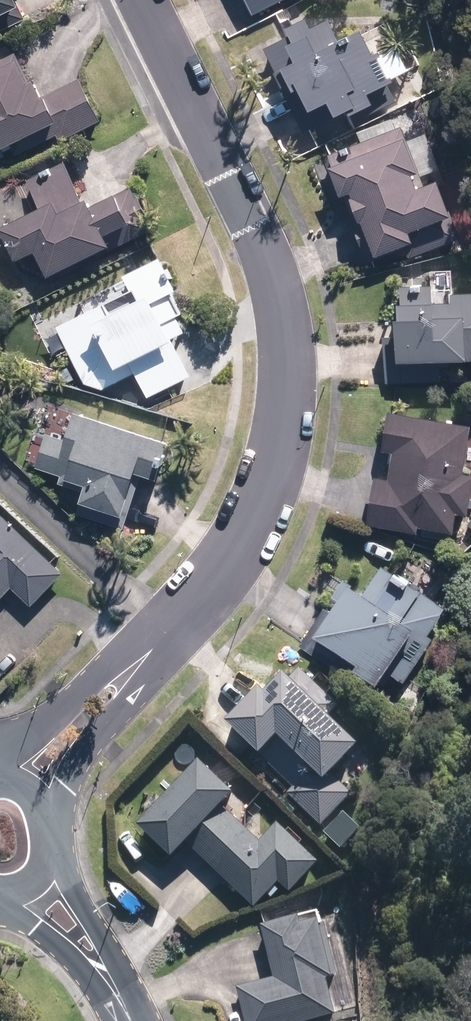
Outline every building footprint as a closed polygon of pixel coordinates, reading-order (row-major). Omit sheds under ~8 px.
[(36,9),(32,0),(0,0),(0,25),(36,9)] [(250,13),(276,0),(243,0),(250,13)] [(305,25),(300,16),(281,26),(285,35),(261,47),(301,132),(343,111),(345,113),(351,110),(355,119),(394,100),(384,82),(389,79),(374,50),(368,52),(354,28),(334,39),(324,17),(305,25)] [(25,54),(0,66),(0,160),(22,149),(25,155),(65,136),(68,143),(110,122),(89,79),(58,95),(52,82),(47,84),(36,61),(30,64),(25,54)] [(416,184),(410,171),(412,170),(402,144),(405,143),(397,125),(325,154),(329,163),(324,165),(336,195),(346,191),(347,195),(345,196),(355,221),(358,220),(372,255),(401,243),(406,257),(457,236),(446,208),(443,209),(431,178),(416,184)] [(93,208),(73,163),(36,179),(51,213),(17,230),(33,263),(53,254),(64,279),(130,249),(128,246),(160,230),(140,188),(109,203),(108,201),(93,208)] [(199,378),(184,345),(189,343),(186,335),(194,333),(188,318),(195,315),(186,296),(191,293),(176,259),(136,278),(142,290),(65,327),(93,385),(110,390),(144,373),(156,399),(199,378)] [(428,284),(397,285),(398,302),(392,303),(393,318),(390,318),(391,332),(380,333),(383,383),(437,380),(437,360),(470,358),(470,290),(447,291),(447,300),(429,301),(428,284)] [(463,514),(469,473),(458,471),(466,423),(383,410),(377,450),(388,452),(385,478),(371,476),(363,524),(414,532),(415,525),(448,531),(451,512),(463,514)] [(175,482),(187,445),(93,414),(83,443),(58,435),(47,469),(70,476),(67,485),(93,494),(85,515),(131,531),(142,498),(145,499),(154,475),(175,482)] [(72,574),(9,514),(0,523),(0,601),(3,604),(19,587),(39,607),(72,574)] [(442,607),(378,565),(359,593),(348,586),(349,584),(340,578),(329,595),(332,596),(324,609),(322,606),(296,646),(344,676),(349,668),(372,684),(374,680),(382,684),(388,673),(401,682),(431,639),(423,634),(442,607)] [(335,706),(296,670),(284,682),(277,675),(259,695),(253,690),(220,724),(253,756),(255,754),(290,787),(284,793),(318,826),(349,794),(329,774),(352,746),(323,718),(335,706)] [(256,842),(217,806),(228,794),(194,763),(133,827),(167,860),(182,844),(251,909),(276,883),(287,894),(315,864),(273,824),(256,842)] [(295,916),(257,926),(270,978),(233,987),(242,1020),(313,1020),(330,1016),(321,980),(326,979),(326,976),(335,974),(322,925),(315,926),(314,921),(297,926),(295,916)]
